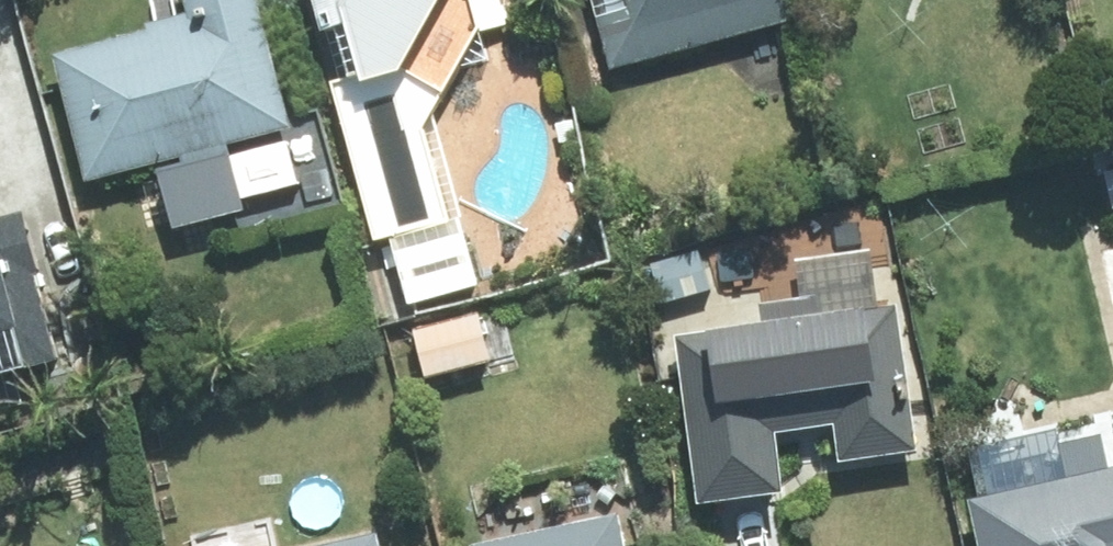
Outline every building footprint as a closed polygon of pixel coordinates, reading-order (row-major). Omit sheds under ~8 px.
[(69,52),(101,182),(171,165),(186,227),(258,210),(253,189),(298,178),(287,133),(307,128),(276,0),(199,0),(201,8),(159,19),(162,30),(69,52)] [(509,12),(506,0),(326,0),(409,312),(492,290),(445,112),(509,12)] [(610,72),(807,24),(802,0),(593,0),(610,72)] [(1101,154),(1112,209),(1112,151),(1101,154)] [(30,320),(0,216),(0,329),(30,320)] [(849,463),(932,449),(907,301),(678,339),(706,505),(797,490),(787,434),(843,425),(849,463)] [(967,451),(978,499),(969,500),(980,545),(1112,545),(1112,419),(967,451)] [(631,502),(479,539),(480,545),(642,545),(631,502)] [(186,541),(187,545),(272,545),(266,522),(186,541)] [(389,530),(321,545),(393,545),(389,530)]
